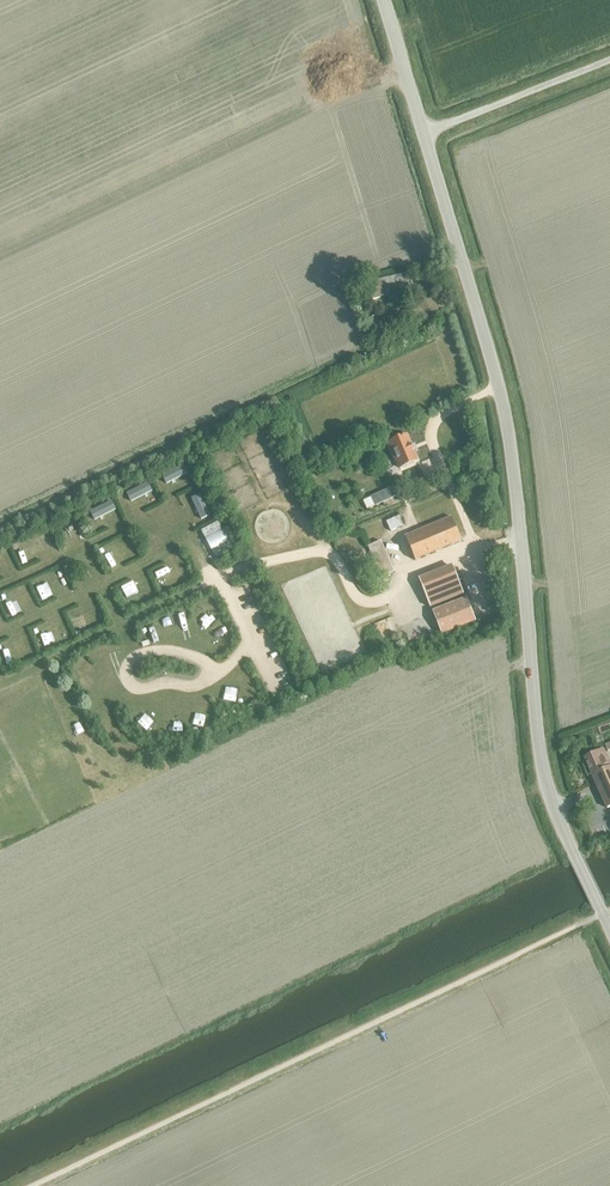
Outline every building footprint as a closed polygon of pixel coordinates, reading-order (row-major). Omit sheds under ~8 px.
[(388,302),(408,297),(406,290),(410,289),(406,274),(368,283),(372,300),(387,297),(388,302)] [(414,451),(413,451),(410,445),(411,445),(407,435),(389,442),(400,468),(418,461),(414,451)] [(386,521),(390,531),(406,524),(404,521),(412,518),(408,509),(400,512),(401,514),(386,521)] [(405,536),(415,561),(461,541),(451,517),(405,536)] [(218,524),(201,533),(205,540),(220,532),(227,544),(212,552),(216,559),(232,551),(227,542),(233,539),(227,529),(222,531),(218,524)] [(368,546),(381,578),(394,573),(381,541),(368,546)] [(418,578),(430,607),(464,593),(452,564),(418,578)] [(432,610),(442,635),(476,621),(466,597),(432,610)] [(375,623),(382,640),(398,633),(392,616),(375,623)] [(609,807),(609,765),(603,749),(584,757),(592,775),(607,808),(609,807)]
